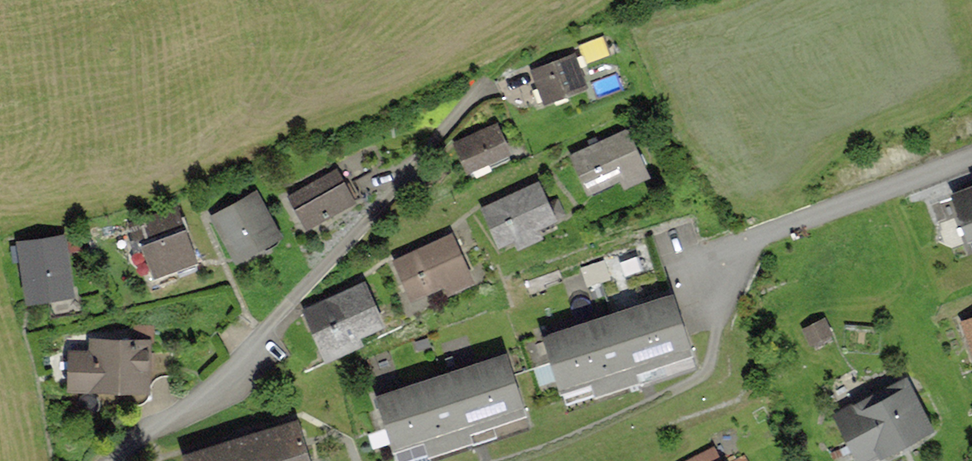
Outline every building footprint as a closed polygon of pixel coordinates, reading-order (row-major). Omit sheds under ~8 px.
[(567,56),(526,69),(529,78),(539,108),(580,95),(567,56)] [(441,149),(454,180),(503,161),(491,129),(441,149)] [(624,134),(564,158),(581,201),(641,176),(624,134)] [(334,172),(280,198),(295,229),(349,203),(334,172)] [(533,186),(475,210),(492,250),(550,227),(533,186)] [(939,198),(956,246),(971,241),(971,186),(939,198)] [(255,194),(205,214),(226,267),(275,247),(255,194)] [(169,205),(120,224),(143,282),(192,263),(169,205)] [(445,236),(384,263),(405,309),(465,283),(445,236)] [(66,237),(19,243),(27,306),(75,299),(66,237)] [(358,285),(295,313),(317,363),(381,335),(358,285)] [(666,293),(528,336),(549,402),(687,359),(666,293)] [(954,320),(971,367),(971,313),(954,320)] [(64,348),(64,396),(139,396),(139,348),(64,348)] [(379,460),(414,460),(520,424),(496,355),(358,403),(379,460)] [(828,415),(851,460),(863,460),(931,428),(907,377),(828,415)] [(171,454),(173,460),(308,460),(294,417),(171,454)] [(709,446),(680,460),(717,460),(709,446)]
